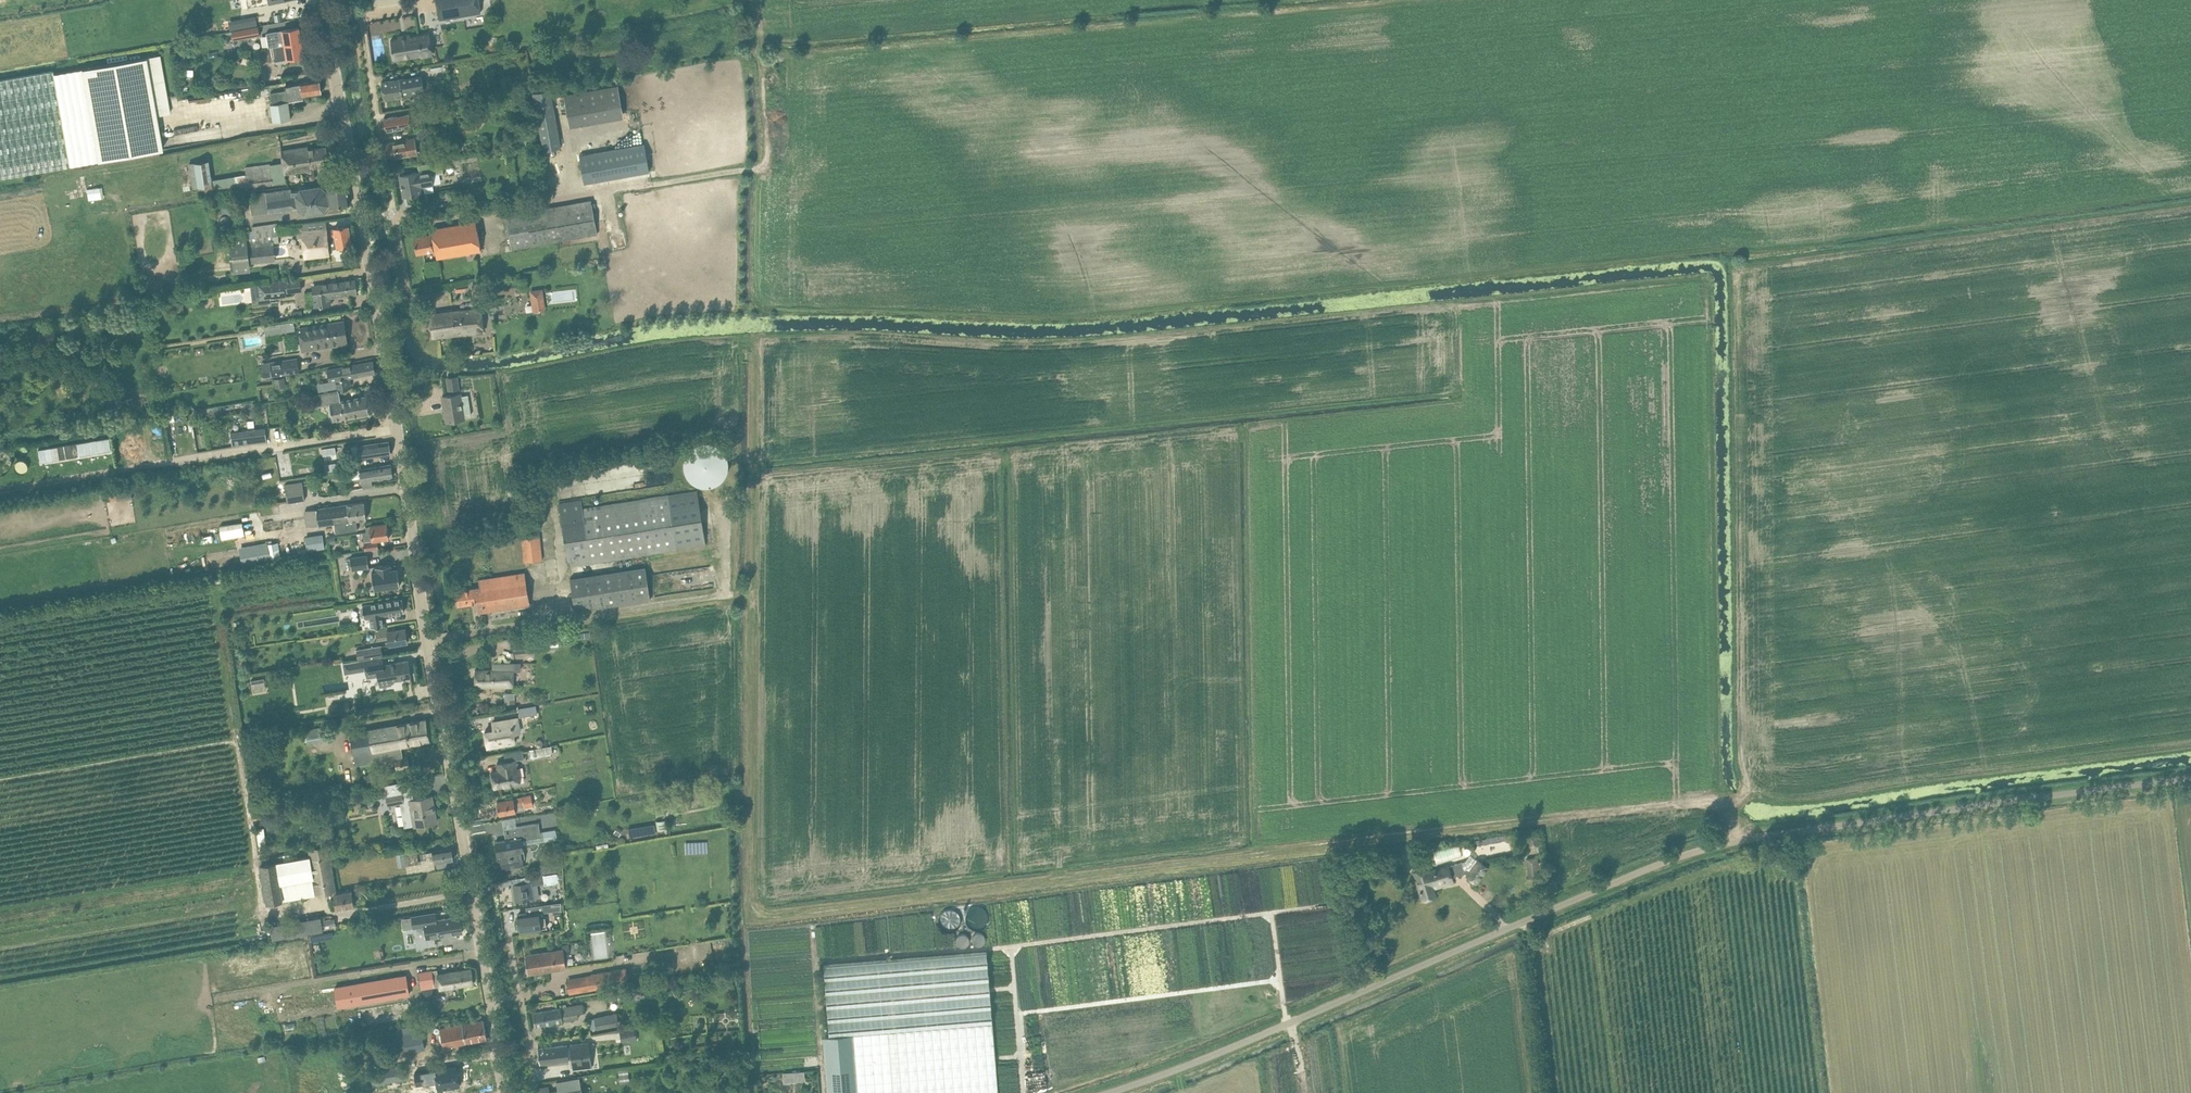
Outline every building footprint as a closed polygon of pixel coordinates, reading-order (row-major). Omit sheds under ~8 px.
[(440,19),(480,12),(478,0),(436,0),(440,19)] [(258,26),(232,30),(233,39),(260,35),(258,26)] [(280,31),(266,33),(268,47),(273,46),(277,46),(285,45),(301,42),(299,27),(294,28),(280,31)] [(391,40),(394,59),(422,55),(422,53),(432,52),(429,33),(410,37),(410,34),(398,36),(399,39),(391,40)] [(277,46),(273,46),(275,61),(287,59),(304,56),(301,42),(285,45),(277,46)] [(256,64),(272,61),(270,49),(254,51),(256,64)] [(0,80),(0,178),(129,155),(161,149),(155,115),(170,113),(159,54),(145,57),(67,70),(53,73),(53,70),(0,80)] [(421,76),(381,82),(384,100),(395,98),(403,96),(402,95),(406,94),(406,92),(424,90),(421,76)] [(291,119),(288,101),(304,99),(303,96),(321,92),(319,80),(300,83),(301,83),(285,86),(286,90),(271,93),(272,104),(270,104),(273,122),(291,119)] [(563,94),(568,122),(622,113),(618,85),(563,94)] [(551,91),(533,94),(543,152),(561,148),(551,91)] [(427,113),(426,107),(414,108),(415,115),(427,113)] [(396,128),(411,125),(411,124),(417,123),(415,115),(409,116),(409,114),(383,118),(385,130),(396,128)] [(535,132),(525,134),(527,144),(538,141),(535,132)] [(430,136),(430,133),(424,134),(425,136),(395,141),(384,143),(387,160),(423,153),(424,159),(434,158),(433,151),(431,151),(430,148),(432,147),(430,139),(429,140),(428,136),(430,136)] [(644,143),(579,154),(584,183),(649,171),(644,143)] [(329,164),(326,146),(308,149),(308,146),(297,148),(281,150),(285,174),(312,169),(311,166),(329,164)] [(206,160),(187,163),(191,188),(210,185),(206,160)] [(434,184),(432,174),(442,172),(443,173),(441,160),(440,160),(440,161),(418,165),(419,171),(418,171),(412,172),(411,169),(405,170),(406,173),(399,174),(403,196),(406,196),(407,203),(420,200),(419,194),(422,193),(420,187),(434,184)] [(273,183),(270,164),(270,163),(245,167),(246,173),(247,187),(273,183)] [(350,204),(346,181),(336,183),(326,184),(327,189),(329,206),(329,207),(350,204)] [(329,206),(327,189),(320,185),(300,188),(298,190),(292,191),(291,188),(256,193),(256,199),(249,200),(252,214),(269,212),(298,208),(298,209),(304,214),(324,211),(328,206),(329,206)] [(86,189),(87,201),(103,199),(101,187),(86,189)] [(474,193),(463,195),(465,203),(476,202),(474,193)] [(598,234),(592,201),(506,216),(512,249),(598,234)] [(352,245),(348,225),(334,228),(327,229),(326,221),(302,225),(305,257),(330,255),(329,248),(337,247),(338,248),(352,245)] [(481,250),(476,221),(432,229),(433,234),(414,237),(416,254),(433,251),(433,250),(436,250),(437,258),(481,250)] [(248,246),(274,243),(279,242),(277,227),(228,234),(233,262),(249,260),(248,246)] [(189,244),(181,246),(183,259),(192,257),(189,244)] [(192,260),(180,262),(181,269),(193,268),(192,260)] [(276,268),(265,269),(266,280),(277,279),(276,268)] [(299,278),(258,283),(259,296),(269,295),(269,293),(279,292),(279,290),(300,288),(299,278)] [(329,297),(357,293),(356,279),(311,285),(315,307),(331,305),(329,297)] [(484,281),(471,283),(472,296),(486,294),(484,281)] [(542,288),(530,290),(533,312),(545,310),(542,288)] [(164,302),(164,313),(183,313),(183,302),(164,302)] [(485,331),(482,308),(453,311),(441,313),(430,314),(432,336),(457,334),(485,331)] [(301,310),(291,311),(293,318),(303,316),(301,310)] [(348,343),(344,321),(299,327),(302,350),(348,343)] [(265,332),(265,336),(281,334),(281,333),(287,332),(286,323),(257,328),(258,333),(265,332)] [(297,358),(270,362),(272,376),(299,372),(297,358)] [(349,377),(375,372),(373,360),(328,369),(330,381),(331,381),(332,389),(351,385),(349,377)] [(283,377),(274,379),(275,388),(285,387),(283,377)] [(459,389),(457,380),(447,382),(448,390),(459,389)] [(357,415),(354,398),(351,399),(351,398),(339,400),(338,390),(310,395),(311,399),(318,398),(320,405),(330,404),(333,420),(343,418),(357,415)] [(468,395),(460,396),(459,393),(442,396),(446,421),(464,418),(463,415),(471,414),(468,395)] [(369,413),(366,396),(354,398),(357,415),(369,413)] [(268,429),(233,432),(235,445),(269,441),(268,429)] [(111,451),(109,438),(38,450),(40,463),(111,451)] [(732,464),(732,460),(731,455),(729,451),(725,447),(722,444),(718,442),(714,440),(708,440),(704,440),(700,442),(695,444),(691,447),(689,451),(687,455),(686,459),(685,464),(686,468),(687,472),(689,476),(692,480),(696,483),(700,486),(704,487),(708,487),(713,487),(718,486),(722,483),(725,481),(728,478),(730,473),(732,469),(732,464)] [(368,443),(358,445),(359,451),(360,459),(377,456),(378,459),(383,458),(383,455),(391,453),(389,441),(379,443),(379,442),(368,443)] [(322,448),(323,455),(336,452),(335,445),(322,448)] [(277,457),(279,467),(281,477),(294,475),(290,454),(277,457)] [(325,464),(326,471),(339,468),(337,462),(325,464)] [(360,469),(349,471),(351,482),(362,481),(363,488),(373,486),(372,480),(393,476),(391,464),(380,466),(360,469)] [(302,481),(284,484),(287,502),(304,500),(302,481)] [(130,486),(108,490),(111,501),(117,500),(117,502),(126,500),(133,499),(131,492),(130,486)] [(705,544),(697,491),(668,496),(583,509),(582,500),(559,503),(568,565),(676,549),(705,544)] [(366,518),(364,502),(316,508),(316,509),(304,510),(306,526),(318,524),(318,525),(334,523),(335,533),(354,530),(353,520),(366,518)] [(257,532),(254,519),(217,527),(220,540),(257,532)] [(389,538),(387,523),(370,525),(370,526),(366,526),(366,531),(362,532),(365,549),(378,547),(377,540),(389,538)] [(322,534),(305,536),(307,550),(324,548),(322,534)] [(525,562),(544,560),(541,535),(523,537),(525,562)] [(266,544),(237,548),(240,564),(241,567),(269,563),(269,560),(268,558),(280,556),(277,542),(266,544)] [(367,555),(350,557),(352,570),(369,567),(367,555)] [(400,585),(398,568),(391,569),(390,564),(376,566),(376,571),(372,571),(374,589),(400,585)] [(645,566),(569,578),(575,611),(650,599),(645,566)] [(529,605),(524,572),(478,579),(480,586),(455,590),(457,605),(476,602),(477,613),(529,605)] [(404,611),(402,598),(362,605),(364,617),(370,617),(371,627),(384,625),(383,615),(404,611)] [(409,639),(408,634),(406,634),(405,628),(396,630),(395,627),(387,629),(387,631),(377,633),(378,640),(388,638),(389,644),(407,641),(407,640),(409,639)] [(547,635),(512,638),(514,653),(549,650),(547,635)] [(381,645),(367,648),(368,658),(382,655),(381,645)] [(358,659),(344,662),(346,672),(365,669),(367,678),(378,676),(380,687),(392,685),(391,681),(400,679),(411,677),(408,660),(398,662),(384,664),(382,655),(368,658),(358,659)] [(513,685),(513,670),(521,669),(520,663),(494,663),(494,669),(475,670),(476,686),(513,685)] [(348,701),(329,704),(331,714),(350,710),(348,701)] [(519,706),(520,715),(529,713),(527,705),(519,706)] [(401,745),(430,740),(426,719),(350,733),(356,765),(403,757),(401,745)] [(515,742),(511,719),(508,719),(493,722),(496,722),(497,729),(485,731),(487,747),(515,742)] [(327,727),(305,728),(306,742),(328,740),(327,727)] [(535,742),(535,743),(535,744),(536,744),(536,745),(536,746),(537,746),(538,746),(538,747),(539,747),(540,747),(541,747),(541,746),(542,746),(542,745),(543,745),(543,744),(544,744),(544,743),(544,742),(544,741),(543,741),(543,740),(542,739),(541,739),(541,738),(540,738),(539,738),(538,738),(538,739),(537,739),(536,740),(536,741),(535,741),(535,742)] [(550,754),(549,746),(541,747),(543,755),(550,754)] [(525,750),(516,752),(517,759),(526,758),(525,750)] [(397,770),(410,768),(408,758),(395,760),(397,770)] [(519,783),(516,767),(515,760),(497,763),(498,770),(492,771),(494,787),(519,783)] [(437,822),(432,796),(412,800),(411,792),(412,791),(410,780),(384,785),(385,785),(388,785),(390,795),(386,796),(388,805),(402,802),(407,826),(414,825),(415,826),(437,822)] [(522,795),(522,796),(497,801),(499,814),(524,810),(524,807),(533,806),(531,794),(522,795)] [(254,809),(253,809),(254,818),(273,815),(272,808),(271,806),(254,809)] [(667,819),(656,821),(658,830),(669,828),(667,819)] [(523,850),(522,840),(541,837),(539,823),(508,828),(510,836),(505,837),(506,840),(495,842),(497,854),(500,854),(502,869),(524,865),(521,850),(523,850)] [(1534,832),(1506,836),(1509,857),(1518,855),(1517,844),(1536,842),(1534,832)] [(453,859),(451,847),(423,852),(424,860),(433,858),(434,863),(453,859)] [(336,893),(330,855),(310,858),(310,855),(290,859),(289,853),(258,859),(266,903),(316,894),(333,891),(335,908),(354,905),(352,890),(336,893)] [(405,866),(418,863),(417,853),(403,856),(405,866)] [(1465,861),(1461,862),(1448,866),(1428,872),(1427,869),(1415,872),(1422,899),(1435,895),(1431,884),(1451,878),(1451,877),(1465,873),(1466,873),(1468,874),(1467,875),(1476,882),(1487,867),(1478,860),(1469,855),(1465,861)] [(1527,859),(1528,867),(1529,878),(1540,877),(1538,857),(1527,859)] [(531,876),(513,879),(516,901),(535,899),(531,876)] [(557,883),(542,884),(543,892),(542,892),(542,896),(558,896),(557,883)] [(561,902),(552,903),(553,911),(562,909),(561,902)] [(989,919),(989,918),(988,914),(986,911),(984,909),(982,908),(978,907),(974,908),(970,910),(969,912),(968,914),(967,918),(968,922),(969,924),(970,926),(971,927),(974,928),(978,929),(981,929),(985,927),(987,925),(988,923),(989,921),(989,919)] [(961,920),(961,916),(959,913),(955,910),(953,909),(951,909),(949,909),(947,910),(943,912),(941,914),(940,915),(939,919),(940,923),(942,927),(943,929),(946,930),(948,931),(950,931),(953,931),(955,930),(958,928),(960,926),(960,924),(961,920)] [(540,917),(539,911),(518,914),(519,923),(517,924),(518,930),(520,930),(520,931),(541,928),(547,927),(545,917),(540,917)] [(462,932),(460,916),(436,920),(435,912),(412,916),(414,927),(425,926),(427,938),(462,932)] [(320,916),(270,925),(273,939),(322,930),(320,916)] [(334,921),(322,923),(323,930),(335,928),(334,921)] [(324,932),(311,934),(312,941),(325,939),(324,932)] [(565,968),(562,950),(525,955),(528,974),(565,968)] [(987,952),(822,965),(828,1035),(857,1033),(889,1031),(993,1023),(987,952)] [(590,974),(590,975),(566,979),(568,994),(628,983),(625,968),(590,974)] [(474,984),(471,969),(437,974),(436,969),(432,970),(418,972),(420,986),(434,984),(434,987),(439,986),(439,989),(474,984)] [(403,974),(333,987),(337,1006),(407,994),(403,974)] [(631,990),(627,990),(628,999),(634,998),(634,1000),(640,999),(640,997),(646,997),(644,988),(636,989),(631,990)] [(616,990),(608,991),(609,998),(617,997),(617,994),(616,990)] [(575,1019),(574,1013),(584,1012),(583,1005),(533,1012),(535,1025),(575,1019)] [(617,1012),(594,1016),(596,1028),(619,1024),(617,1012)] [(487,1039),(484,1020),(438,1028),(442,1047),(487,1039)] [(889,1031),(894,1092),(998,1092),(998,1089),(993,1023),(889,1031)] [(423,1049),(419,1025),(395,1029),(396,1034),(401,1033),(405,1053),(423,1049)] [(635,1027),(621,1030),(622,1041),(629,1039),(629,1041),(638,1040),(635,1027)] [(857,1033),(861,1092),(894,1092),(889,1031),(888,1031),(857,1033)] [(823,1036),(828,1092),(861,1092),(857,1033),(845,1034),(828,1036),(823,1036)] [(589,1042),(582,1042),(538,1048),(540,1064),(559,1061),(559,1060),(569,1059),(569,1058),(571,1058),(573,1069),(592,1066),(589,1042)] [(415,1073),(417,1081),(417,1084),(437,1081),(438,1089),(444,1088),(445,1092),(452,1092),(460,1092),(459,1086),(460,1085),(457,1066),(415,1073)] [(628,1069),(619,1070),(621,1083),(630,1082),(628,1069)] [(372,1076),(373,1083),(405,1078),(406,1077),(405,1070),(372,1076)] [(579,1078),(556,1083),(558,1091),(550,1092),(548,1092),(582,1092),(579,1078)]
